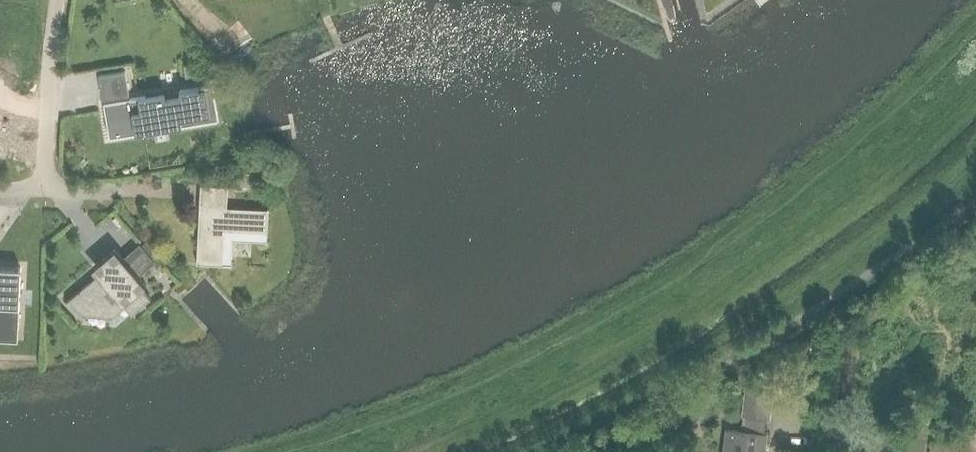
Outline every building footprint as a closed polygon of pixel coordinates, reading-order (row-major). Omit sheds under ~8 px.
[(259,21),(245,0),(239,0),(218,15),(207,0),(201,0),(188,10),(216,51),(259,21)] [(125,71),(99,76),(103,100),(129,96),(125,71)] [(131,105),(105,109),(110,138),(127,135),(126,131),(134,130),(134,134),(186,125),(185,116),(210,111),(205,87),(180,91),(181,96),(166,98),(165,93),(130,99),(131,105)] [(201,185),(197,263),(232,265),(232,264),(224,263),(225,247),(225,231),(236,232),(260,233),(259,241),(266,241),(266,243),(268,243),(269,223),(269,209),(268,208),(268,210),(227,208),(228,188),(229,188),(229,187),(210,186),(201,185)] [(109,266),(65,304),(66,305),(73,298),(85,312),(98,313),(111,314),(125,301),(134,312),(135,313),(141,308),(151,299),(143,289),(146,286),(124,259),(115,249),(103,260),(109,266)] [(15,336),(15,342),(18,342),(18,336),(21,269),(16,269),(16,268),(0,268),(0,335),(15,336)] [(773,388),(747,384),(741,431),(726,429),(723,451),(765,451),(767,435),(764,435),(766,419),(769,419),(773,388)] [(729,397),(729,407),(739,408),(739,397),(729,397)]
